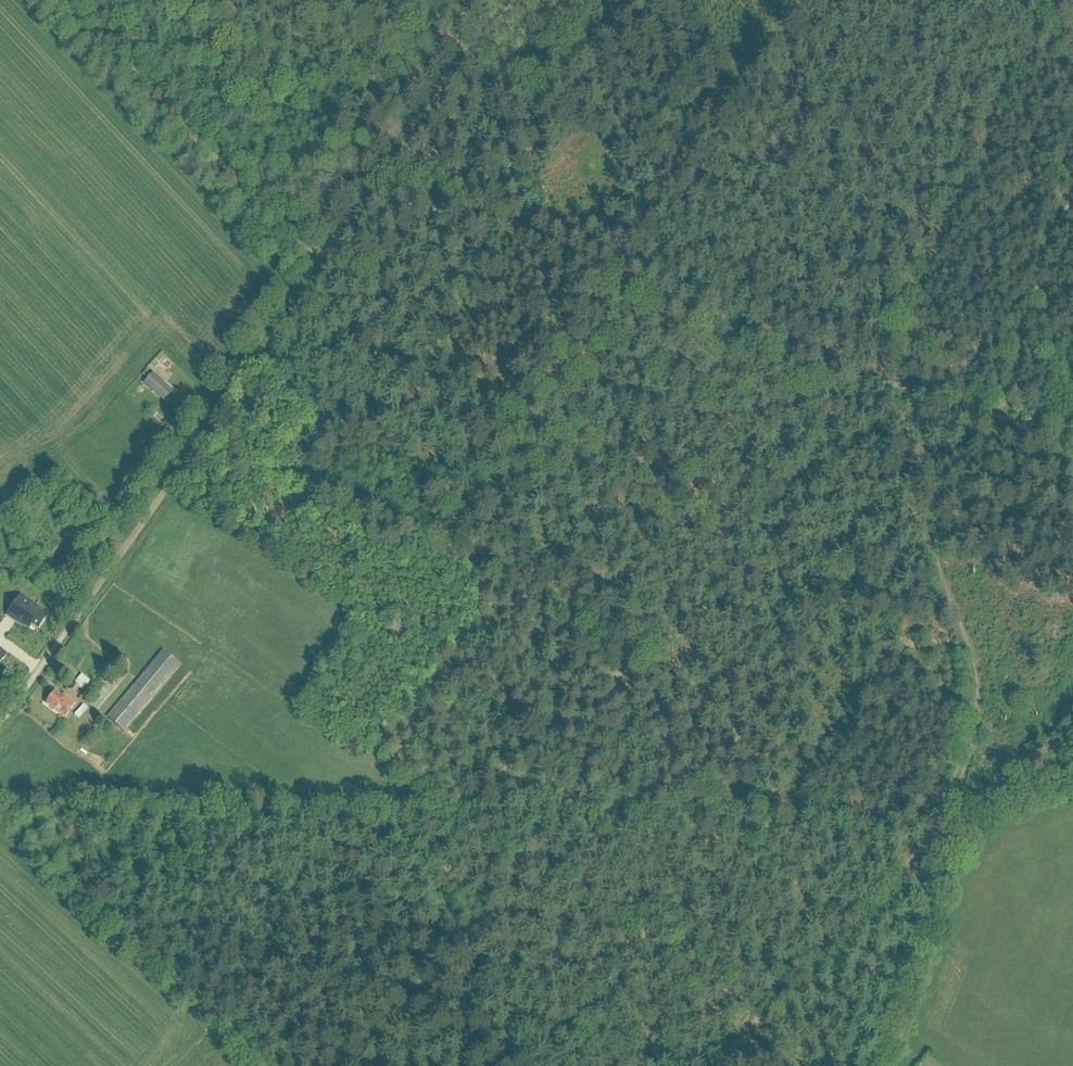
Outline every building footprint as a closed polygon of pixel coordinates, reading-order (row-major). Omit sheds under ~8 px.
[(164,402),(173,392),(153,373),(143,384),(164,402)] [(47,617),(34,608),(27,603),(19,598),(17,601),(12,609),(8,614),(23,625),(28,628),(31,624),(38,629),(47,617)] [(162,652),(107,717),(124,731),(179,666),(162,652)] [(74,694),(79,688),(84,691),(91,682),(81,675),(74,684),(73,684),(69,690),(74,694)] [(55,691),(45,704),(64,719),(76,704),(64,695),(63,697),(55,691)] [(82,706),(75,715),(79,719),(87,710),(82,706)]
